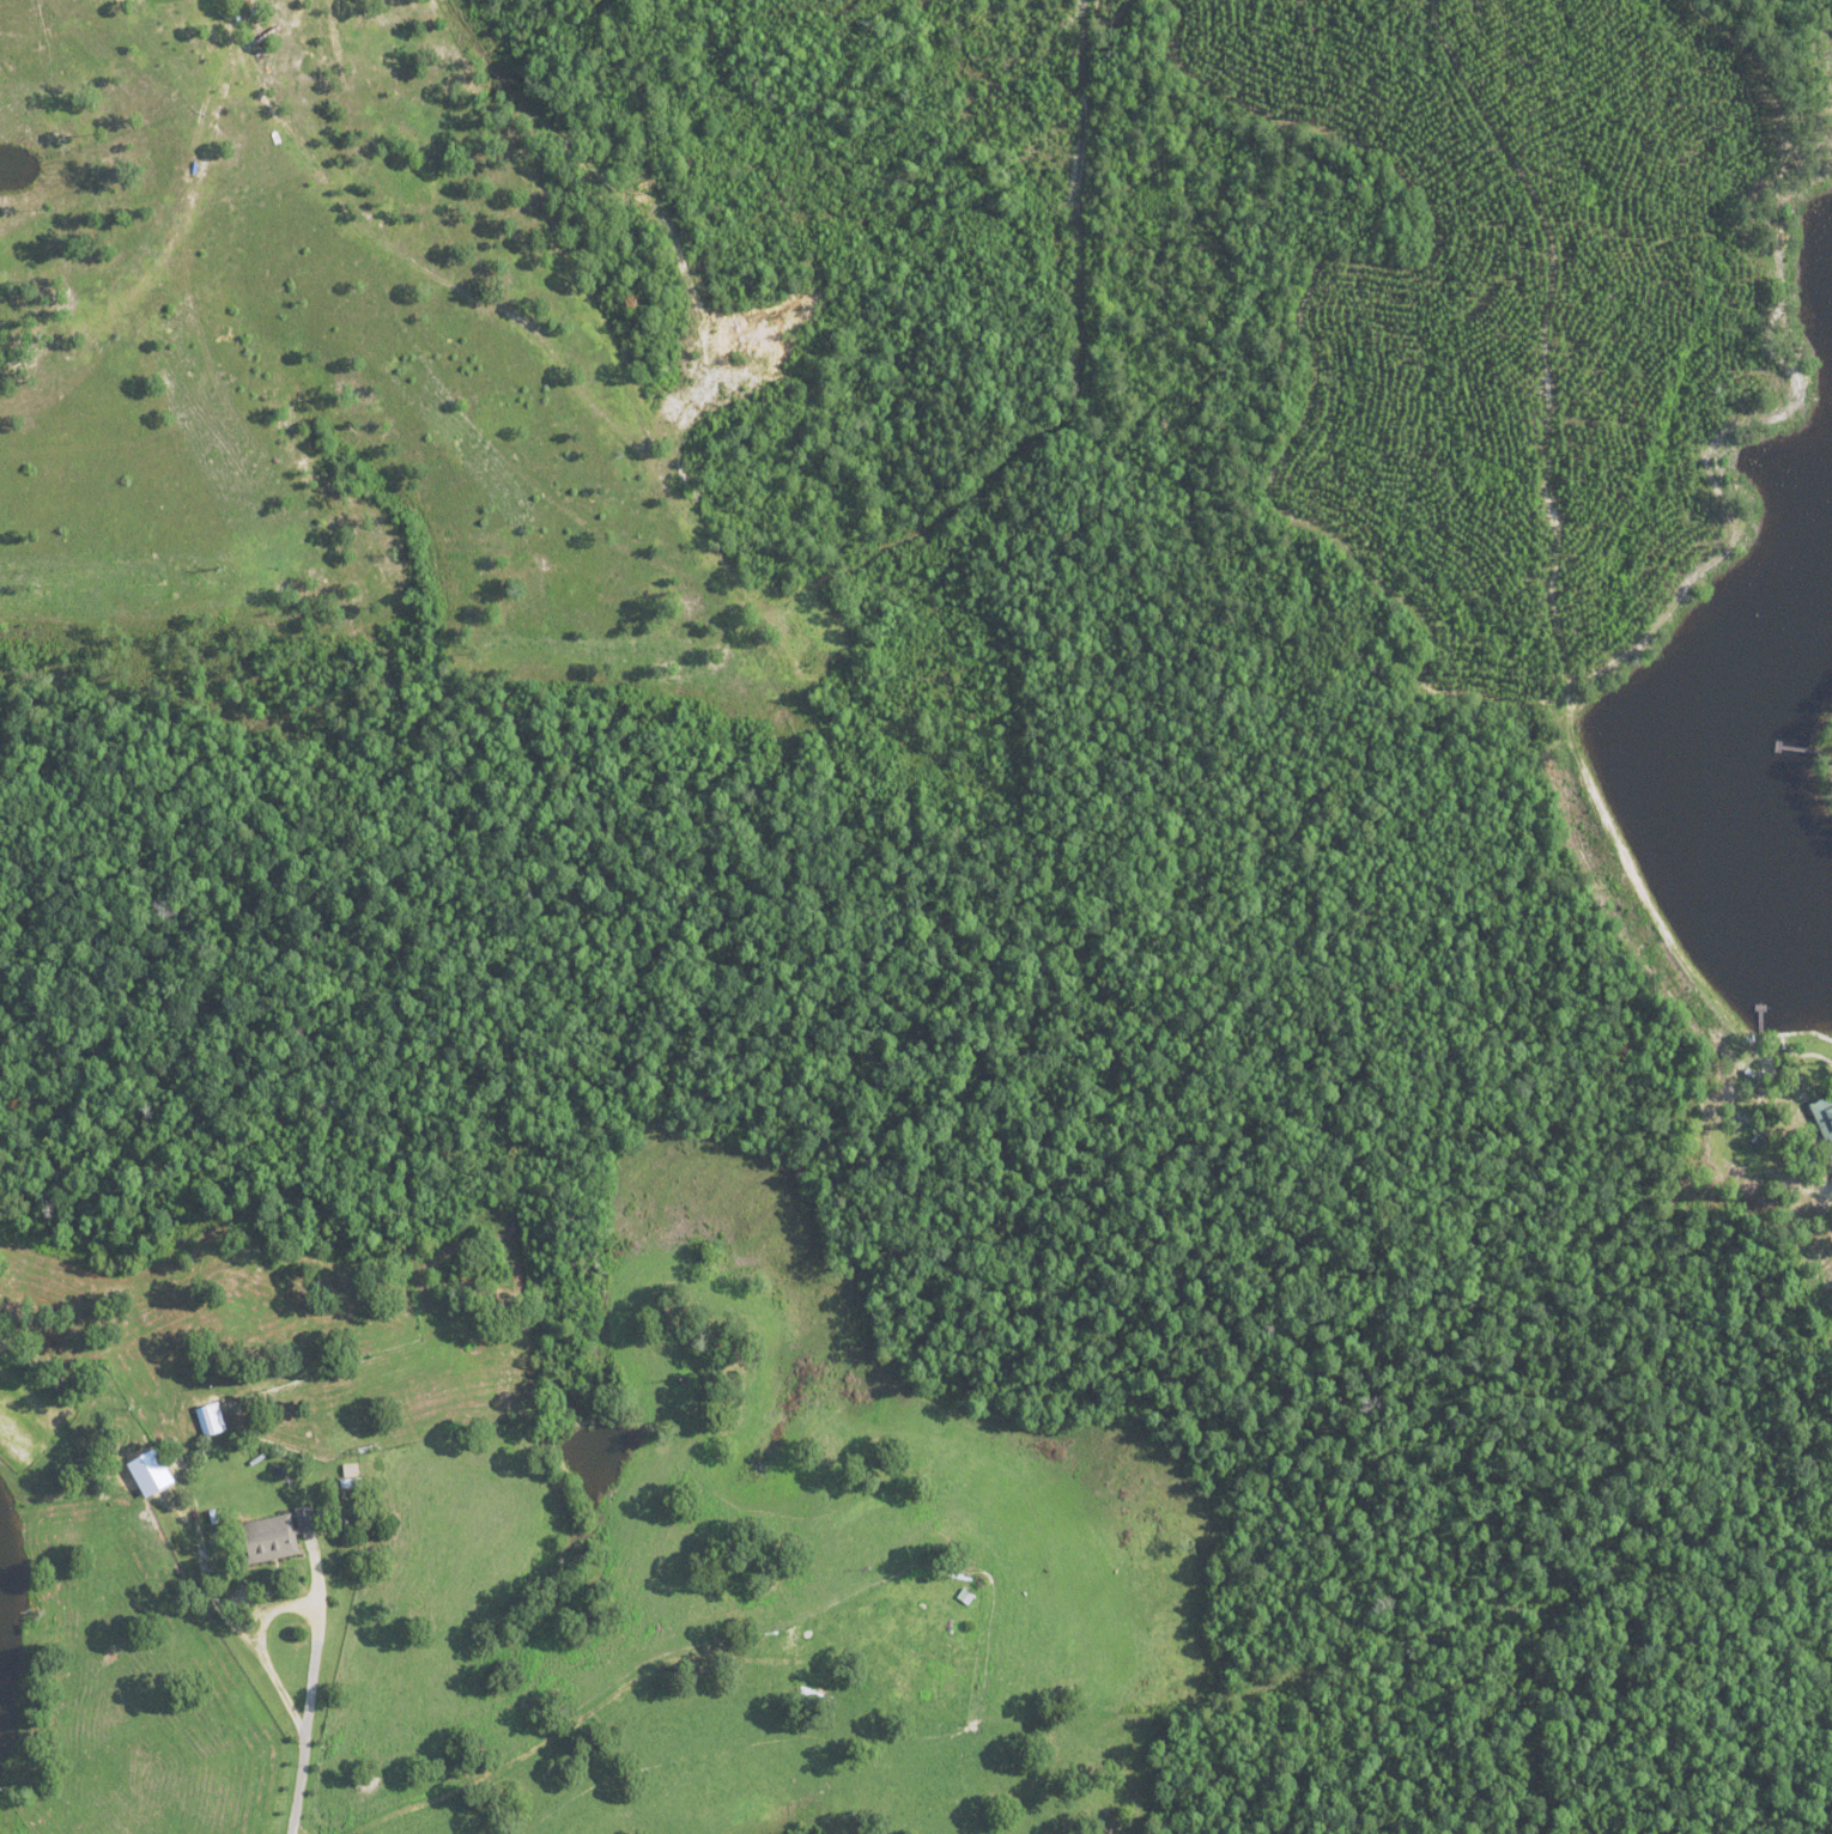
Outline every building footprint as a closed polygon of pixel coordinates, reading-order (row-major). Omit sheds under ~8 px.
[(1825,1147),(1831,1144),(1831,1093),(1808,1103),(1825,1147)] [(244,1565),(298,1554),(293,1534),(314,1529),(309,1504),(290,1508),(291,1513),(236,1524),(244,1565)]
